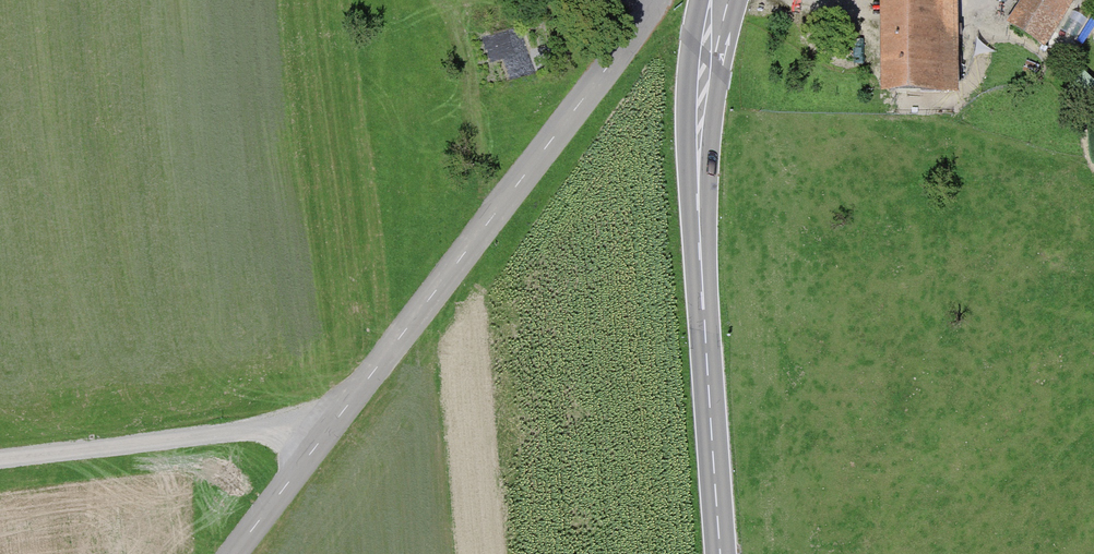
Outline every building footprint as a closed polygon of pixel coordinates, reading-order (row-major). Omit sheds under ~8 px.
[(864,98),(943,100),(946,0),(866,0),(864,98)] [(1001,21),(1046,49),(1074,6),(1065,0),(1015,0),(1001,21)]
